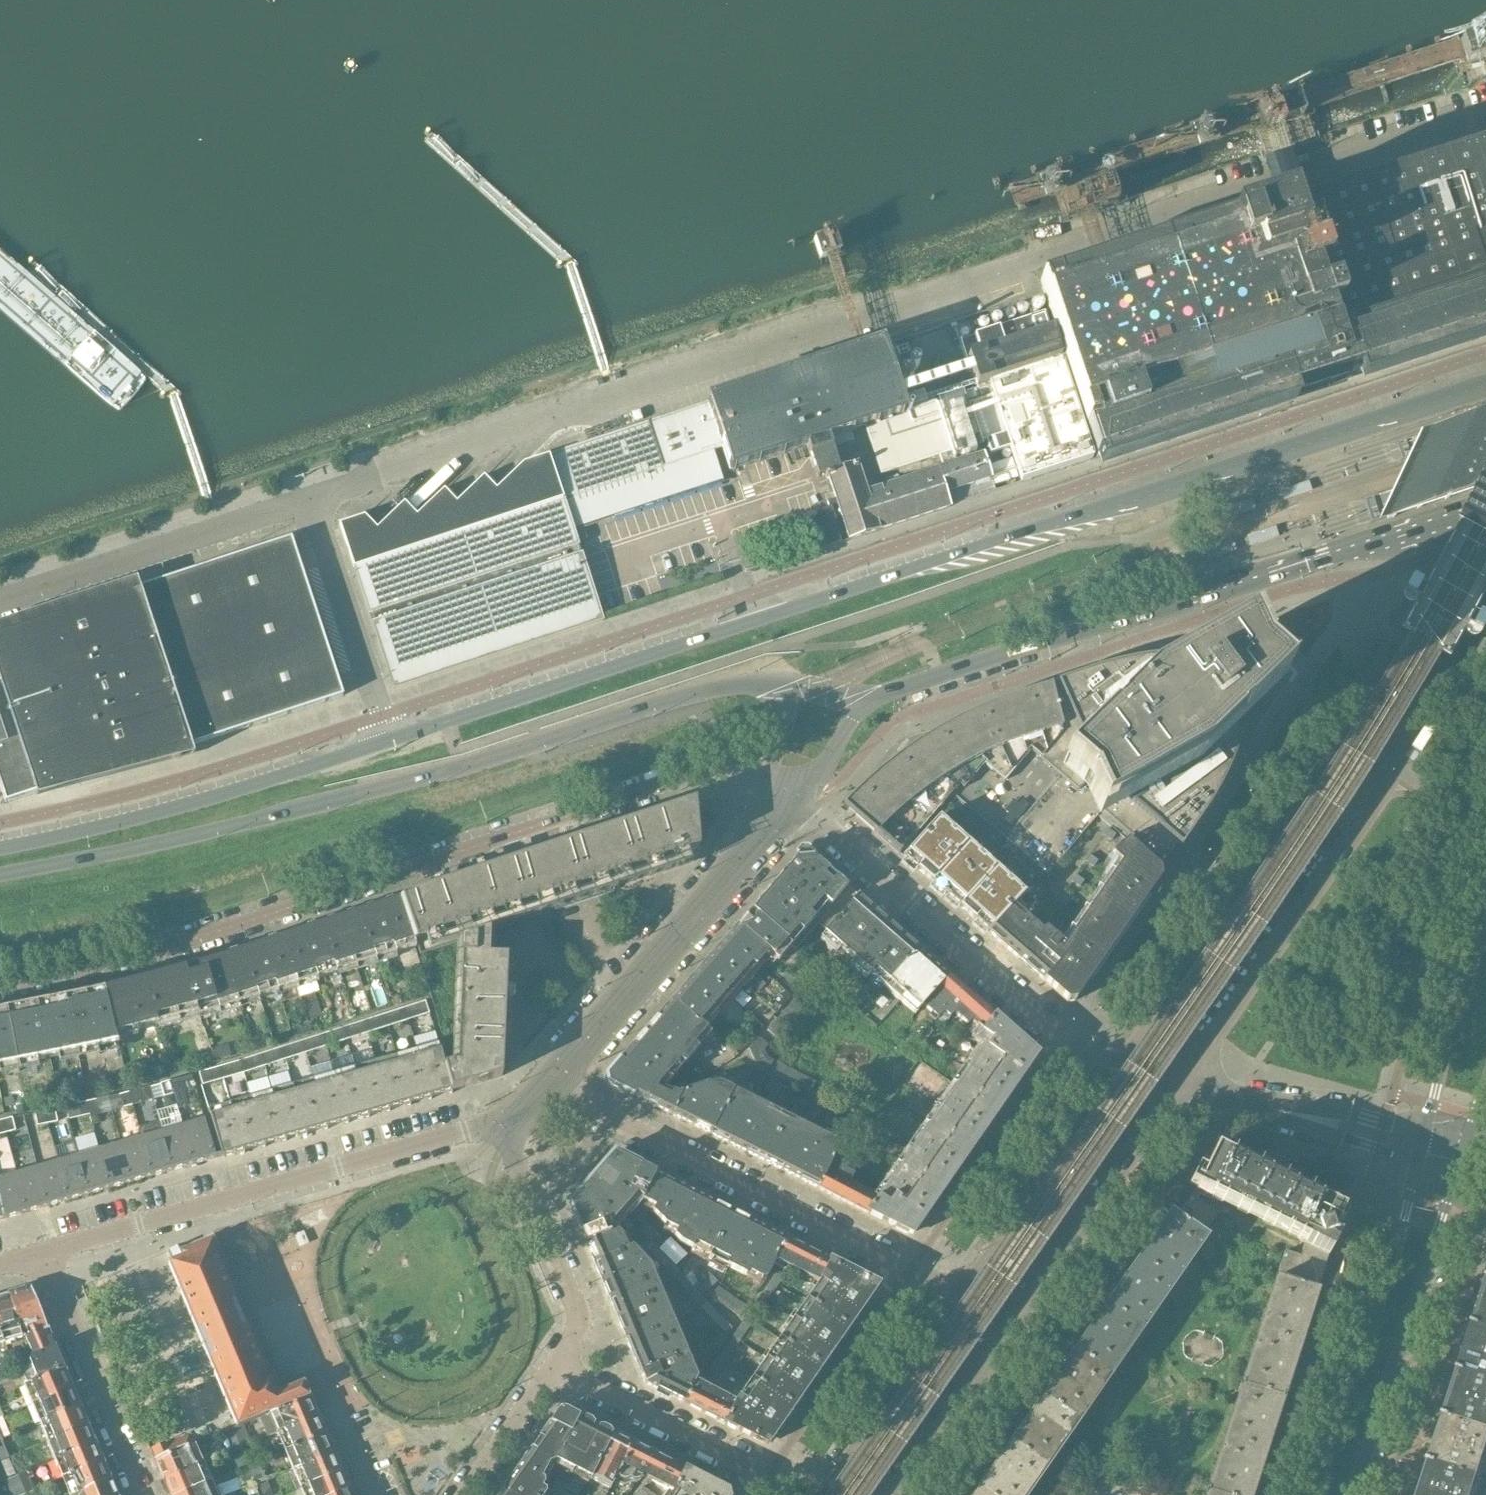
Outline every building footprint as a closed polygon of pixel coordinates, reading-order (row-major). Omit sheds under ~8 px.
[(1263,127),(1271,152),(1290,147),(1282,123),(1304,116),(1297,96),(1247,112),(1253,130),(1263,127)] [(1443,160),(1293,210),(1289,199),(1231,218),(1232,220),(1039,283),(1042,291),(1096,458),(1485,330),(1485,146),(1443,160)] [(1062,199),(1068,219),(1118,203),(1111,183),(1062,199)] [(820,259),(839,253),(833,234),(814,241),(820,259)] [(602,620),(572,529),(709,484),(706,477),(720,473),(712,450),(721,448),(729,470),(807,445),(817,478),(827,475),(835,499),(841,517),(849,540),(949,507),(945,493),(990,478),(981,453),(865,490),(861,476),(857,463),(854,464),(836,469),(834,461),(827,439),(863,427),(879,476),(985,441),(989,455),(992,454),(998,472),(1016,466),(1021,482),(1092,459),(1043,312),(979,333),(979,334),(960,340),(969,369),(965,370),(967,379),(972,377),(976,388),(928,405),(923,389),(905,395),(910,411),(906,412),(882,344),(523,464),(496,490),(483,477),(456,503),(444,490),(416,516),(404,503),(376,529),(364,516),(339,524),(393,688),(602,620)] [(1481,408),(1471,412),(1418,430),(1376,522),(1420,507),(1473,490),(1460,519),(1461,520),(1485,533),(1485,407),(1481,408)] [(851,455),(834,461),(836,469),(854,464),(851,455)] [(841,517),(835,499),(831,501),(834,508),(829,510),(834,524),(837,523),(836,518),(841,517)] [(841,543),(834,524),(829,510),(798,520),(809,553),(841,543)] [(3,805),(53,789),(54,793),(341,699),(289,541),(0,633),(0,794),(3,805)] [(843,805),(848,810),(875,834),(898,854),(951,794),(1047,875),(1089,825),(1090,826),(1107,817),(1162,865),(1170,854),(1177,844),(1181,847),(1185,842),(1193,831),(1200,820),(1208,808),(1218,790),(1224,780),(1227,774),(1233,760),(1235,756),(1236,751),(1238,746),(1239,742),(1240,737),(1241,732),(1242,727),(1243,723),(1243,719),(1284,680),(1269,666),(1260,659),(1247,631),(1196,658),(1190,657),(1185,657),(1180,656),(1167,656),(1159,657),(1151,657),(1137,660),(1126,662),(1109,666),(1098,669),(1057,682),(1049,685),(1004,700),(960,718),(938,730),(918,742),(898,756),(879,771),(861,787),(843,805)] [(1405,651),(1388,678),(1411,692),(1428,665),(1417,659),(1413,656),(1405,651)] [(444,883),(400,898),(415,941),(417,946),(420,954),(455,943),(462,941),(456,1071),(452,1071),(451,1071),(456,1090),(502,1077),(504,1031),(504,1019),(505,1002),(505,990),(506,973),(507,961),(507,958),(500,958),(495,957),(496,929),(502,927),(550,911),(558,909),(597,896),(614,890),(614,889),(612,884),(610,877),(612,876),(627,871),(644,866),(660,861),(671,857),(687,852),(699,848),(695,801),(684,804),(483,870),(472,874),(456,879),(444,883)] [(962,814),(1039,879),(1044,873),(967,808),(962,814)] [(982,856),(939,818),(903,857),(946,896),(982,856)] [(1116,835),(1107,830),(1103,835),(1112,841),(1116,835)] [(1050,933),(1049,932),(1045,929),(1050,924),(1035,910),(1027,919),(1013,907),(1025,894),(1024,893),(987,932),(1067,1002),(1075,1001),(1089,980),(1091,981),(1147,901),(1145,900),(1160,878),(1159,870),(1158,870),(1126,841),(1112,858),(1117,862),(1060,944),(1049,934),(1050,933)] [(808,853),(800,853),(751,911),(791,946),(795,950),(819,924),(827,932),(858,897),(808,853)] [(1024,893),(982,856),(946,896),(987,932),(1024,893)] [(1097,862),(1089,856),(1085,862),(1093,867),(1097,862)] [(1084,882),(1075,876),(1071,882),(1080,887),(1084,882)] [(1032,887),(1025,894),(1030,899),(1037,892),(1032,887)] [(1070,901),(1062,896),(1058,901),(1066,907),(1070,901)] [(903,937),(889,924),(858,897),(827,932),(825,935),(841,949),(850,958),(869,975),(903,937)] [(415,941),(400,898),(380,905),(342,917),(356,965),(417,946),(415,941)] [(791,946),(751,911),(726,940),(674,999),(704,1026),(768,952),(778,961),(791,946)] [(356,965),(342,917),(284,937),(299,984),(356,965)] [(299,984),(284,937),(224,956),(238,1004),(299,984)] [(918,951),(903,937),(869,975),(884,988),(918,951)] [(922,1006),(948,977),(918,951),(884,988),(914,1015),(922,1006)] [(238,1004),(224,956),(186,968),(199,1013),(200,1016),(238,1004)] [(827,983),(841,968),(832,959),(827,964),(822,959),(812,969),(827,983)] [(147,979),(127,984),(106,989),(117,1035),(199,1013),(186,968),(147,979)] [(826,983),(817,975),(799,995),(807,1003),(826,983)] [(834,986),(848,998),(856,990),(842,977),(834,986)] [(933,1015),(959,987),(948,977),(922,1006),(933,1015)] [(995,1019),(959,987),(933,1015),(939,1020),(944,1014),(951,1020),(955,1016),(968,1027),(972,1023),(982,1032),(983,1033),(995,1019)] [(117,1035),(106,989),(85,994),(68,997),(78,1052),(119,1044),(117,1035)] [(777,1004),(781,1008),(792,996),(788,993),(777,1004)] [(78,1052),(68,997),(9,1009),(19,1063),(78,1052)] [(850,1004),(862,1014),(867,1008),(855,998),(850,1004)] [(674,999),(622,1059),(656,1088),(661,1089),(661,1088),(710,1032),(704,1026),(674,999)] [(780,1033),(803,1008),(795,999),(771,1025),(767,1030),(776,1038),(780,1033)] [(425,1001),(415,1005),(419,1017),(429,1013),(425,1001)] [(415,1005),(404,1008),(408,1020),(419,1017),(415,1005)] [(404,1008),(394,1011),(398,1023),(408,1020),(404,1008)] [(9,1009),(0,1010),(0,1067),(19,1063),(9,1009)] [(394,1011),(384,1014),(388,1026),(398,1023),(394,1011)] [(388,1026),(384,1014),(374,1018),(378,1030),(379,1029),(388,1026)] [(378,1030),(374,1018),(363,1021),(367,1033),(369,1033),(378,1030)] [(1033,1052),(995,1019),(983,1033),(982,1032),(974,1041),(982,1048),(983,1047),(1023,1075),(1034,1060),(1033,1052)] [(363,1021),(353,1024),(357,1036),(367,1033),(363,1021)] [(353,1024),(343,1028),(347,1040),(357,1036),(353,1024)] [(343,1028),(332,1031),(336,1043),(347,1040),(343,1028)] [(379,1029),(378,1030),(369,1033),(371,1039),(381,1036),(379,1029)] [(332,1031),(322,1034),(326,1046),(336,1043),(332,1031)] [(322,1034),(312,1038),(316,1050),(326,1046),(322,1034)] [(253,1049),(269,1043),(266,1035),(250,1040),(253,1049)] [(764,1050),(767,1046),(760,1037),(753,1045),(748,1049),(753,1064),(765,1070),(768,1072),(774,1061),(770,1059),(767,1058),(764,1050)] [(312,1038),(302,1041),(306,1053),(316,1050),(312,1038)] [(302,1041),(291,1044),(295,1056),(306,1053),(302,1041)] [(438,1043),(417,1049),(430,1097),(446,1093),(447,1095),(452,1094),(451,1091),(452,1091),(438,1043)] [(228,1044),(217,1048),(221,1059),(232,1056),(228,1044)] [(291,1044),(281,1047),(285,1060),(295,1056),(291,1044)] [(281,1047),(271,1051),(275,1063),(285,1060),(281,1047)] [(983,1047),(982,1048),(955,1086),(995,1116),(1023,1075),(983,1047)] [(417,1049),(396,1055),(410,1103),(425,1099),(426,1101),(431,1100),(430,1097),(417,1049)] [(271,1051),(261,1054),(265,1066),(275,1063),(271,1051)] [(208,1053),(197,1056),(200,1066),(211,1063),(208,1053)] [(261,1054),(250,1057),(254,1069),(265,1066),(261,1054)] [(396,1055),(375,1061),(389,1109),(404,1105),(405,1107),(410,1106),(410,1103),(396,1055)] [(250,1057),(240,1060),(244,1073),(254,1069),(250,1057)] [(671,1095),(661,1088),(661,1089),(656,1088),(622,1059),(607,1076),(609,1084),(709,1134),(733,1088),(720,1082),(719,1085),(715,1082),(713,1085),(708,1083),(671,1095)] [(240,1060),(230,1063),(233,1076),(244,1073),(240,1060)] [(375,1061),(354,1067),(368,1115),(384,1111),(384,1113),(389,1112),(389,1109),(375,1061)] [(813,1080),(776,1062),(770,1073),(807,1092),(813,1080)] [(230,1063),(219,1067),(223,1079),(233,1076),(230,1063)] [(219,1067),(209,1070),(212,1082),(223,1079),(219,1067)] [(354,1067),(334,1073),(347,1121),(363,1117),(364,1119),(369,1118),(368,1115),(354,1067)] [(198,1073),(202,1085),(212,1082),(209,1070),(198,1073)] [(334,1073),(313,1079),(327,1127),(342,1123),(343,1125),(348,1124),(347,1121),(334,1073)] [(180,1078),(170,1081),(173,1093),(183,1090),(180,1078)] [(780,1085),(768,1078),(762,1089),(774,1096),(780,1085)] [(313,1079),(292,1085),(306,1133),(321,1129),(322,1131),(327,1130),(327,1127),(313,1079)] [(170,1081),(160,1084),(163,1096),(173,1093),(170,1081)] [(52,1099),(71,1095),(69,1085),(50,1090),(52,1099)] [(292,1085),(271,1091),(285,1139),(301,1135),(301,1137),(307,1135),(306,1133),(292,1085)] [(955,1086),(926,1126),(968,1155),(995,1116),(955,1086)] [(788,1115),(733,1088),(709,1134),(763,1162),(788,1115)] [(138,1089),(128,1092),(132,1104),(142,1102),(138,1089)] [(271,1091),(250,1097),(264,1145),(280,1141),(281,1143),(286,1141),(285,1139),(271,1091)] [(132,1104),(128,1092),(118,1095),(108,1097),(110,1110),(122,1107),(132,1104)] [(5,1107),(14,1106),(12,1097),(4,1099),(5,1107)] [(110,1110),(108,1097),(97,1099),(87,1102),(89,1114),(99,1112),(110,1110)] [(250,1097),(230,1103),(244,1151),(259,1146),(260,1149),(265,1147),(264,1145),(250,1097)] [(87,1102),(76,1104),(79,1116),(89,1114),(87,1102)] [(244,1153),(244,1151),(230,1103),(208,1109),(222,1157),(238,1153),(239,1155),(244,1153)] [(55,1109),(44,1111),(47,1123),(57,1121),(55,1109)] [(44,1111),(34,1113),(37,1125),(47,1123),(44,1111)] [(841,1142),(788,1115),(763,1162),(817,1189),(832,1159),(841,1142)] [(12,1117),(2,1120),(5,1132),(15,1130),(12,1117)] [(204,1119),(183,1125),(195,1164),(216,1158),(204,1119)] [(183,1125),(162,1131),(173,1170),(195,1164),(183,1125)] [(968,1155),(926,1126),(897,1166),(940,1196),(968,1155)] [(162,1131),(141,1137),(152,1176),(173,1170),(162,1131)] [(141,1137),(120,1143),(131,1182),(152,1176),(141,1137)] [(862,1154),(866,1145),(859,1141),(854,1149),(862,1154)] [(120,1143),(99,1149),(110,1188),(131,1182),(120,1143)] [(99,1149),(78,1155),(89,1195),(110,1188),(99,1149)] [(1316,1290),(1328,1255),(1336,1238),(1330,1235),(1341,1212),(1215,1150),(1198,1184),(1193,1191),(1213,1202),(1218,1193),(1307,1237),(1301,1255),(1285,1249),(1276,1277),(1316,1290)] [(617,1226),(630,1211),(639,1200),(653,1173),(642,1167),(642,1166),(614,1152),(568,1205),(581,1235),(582,1234),(593,1262),(627,1248),(622,1237),(617,1231),(614,1231),(613,1226),(617,1226)] [(78,1155),(56,1162),(67,1201),(89,1195),(78,1155)] [(875,1197),(846,1182),(850,1174),(840,1169),(842,1165),(832,1159),(817,1189),(864,1213),(875,1197)] [(56,1162),(35,1168),(46,1207),(67,1201),(56,1162)] [(940,1196),(897,1166),(875,1197),(864,1213),(907,1234),(915,1232),(940,1196)] [(35,1168),(16,1173),(25,1213),(46,1207),(35,1168)] [(0,1178),(0,1204),(3,1219),(25,1213),(16,1173),(0,1178)] [(714,1204),(653,1173),(639,1200),(655,1208),(653,1211),(665,1225),(676,1231),(674,1235),(680,1242),(691,1248),(714,1204)] [(1191,1195),(1176,1216),(1203,1235),(1218,1213),(1191,1195)] [(711,1258),(734,1214),(714,1204),(691,1248),(711,1258)] [(1175,1282),(1206,1237),(1203,1235),(1176,1216),(1171,1213),(1140,1258),(1175,1282)] [(767,1277),(776,1260),(786,1240),(734,1214),(711,1258),(751,1278),(753,1275),(760,1279),(767,1277)] [(653,1218),(647,1224),(652,1229),(658,1224),(653,1218)] [(652,1229),(647,1224),(642,1228),(650,1237),(654,1233),(655,1233),(652,1229)] [(309,1244),(303,1232),(294,1236),(299,1248),(309,1244)] [(650,1237),(649,1238),(650,1239),(657,1247),(663,1242),(654,1233),(650,1237)] [(271,1375),(217,1248),(219,1247),(213,1234),(207,1237),(207,1238),(187,1246),(186,1244),(167,1251),(172,1261),(168,1263),(237,1427),(241,1426),(244,1425),(259,1418),(270,1414),(310,1397),(304,1382),(281,1392),(273,1374),(271,1375)] [(642,1244),(674,1279),(681,1273),(657,1247),(650,1239),(642,1244)] [(830,1263),(790,1242),(786,1240),(776,1260),(817,1281),(830,1263)] [(641,1263),(636,1253),(630,1246),(627,1248),(593,1262),(601,1280),(641,1263)] [(1143,1328),(1175,1282),(1140,1258),(1108,1304),(1143,1328)] [(656,1278),(652,1267),(645,1261),(641,1263),(601,1280),(608,1298),(656,1278)] [(872,1284),(830,1263),(817,1281),(862,1308),(873,1291),(872,1284)] [(776,1271),(772,1278),(779,1283),(781,1280),(792,1286),(794,1281),(776,1271)] [(694,1273),(686,1279),(701,1296),(717,1282),(709,1272),(700,1280),(694,1273)] [(701,1296),(686,1279),(681,1273),(674,1279),(705,1312),(711,1307),(701,1296)] [(1299,1344),(1316,1290),(1276,1277),(1259,1330),(1299,1344)] [(674,1320),(668,1305),(656,1278),(608,1298),(639,1372),(687,1352),(674,1320)] [(767,1301),(779,1283),(772,1278),(760,1296),(767,1301)] [(862,1308),(817,1281),(805,1298),(848,1328),(862,1308)] [(1475,1322),(1473,1328),(1485,1333),(1485,1286),(1475,1322)] [(710,1298),(740,1317),(747,1306),(717,1287),(710,1298)] [(47,1328),(33,1293),(25,1290),(9,1294),(9,1295),(22,1338),(24,1338),(47,1328)] [(9,1295),(0,1298),(0,1337),(2,1344),(22,1338),(9,1295)] [(752,1323),(767,1301),(760,1296),(745,1318),(752,1323)] [(848,1328),(805,1298),(791,1318),(834,1348),(848,1328)] [(672,1304),(668,1305),(674,1320),(693,1313),(688,1302),(673,1308),(672,1304)] [(1108,1304),(1076,1350),(1111,1374),(1143,1328),(1108,1304)] [(732,1328),(711,1307),(705,1312),(727,1336),(732,1328)] [(696,1329),(707,1325),(702,1316),(692,1320),(696,1329)] [(735,1347),(752,1323),(745,1318),(728,1342),(735,1347)] [(834,1348),(791,1318),(778,1338),(821,1367),(834,1348)] [(55,1346),(47,1328),(24,1338),(32,1356),(55,1346)] [(1473,1328),(1458,1374),(1485,1383),(1485,1333),(1473,1328)] [(1282,1397),(1299,1344),(1259,1330),(1242,1384),(1282,1397)] [(711,1345),(719,1350),(726,1339),(718,1334),(711,1345)] [(821,1367),(778,1338),(764,1357),(807,1387),(821,1367)] [(741,1351),(735,1347),(728,1342),(718,1356),(726,1361),(731,1365),(741,1351)] [(64,1368),(55,1346),(32,1356),(31,1357),(29,1361),(30,1364),(27,1365),(23,1373),(28,1383),(64,1368)] [(4,1352),(9,1363),(11,1369),(22,1364),(18,1354),(24,1352),(23,1350),(16,1353),(14,1348),(4,1352)] [(1078,1421),(1111,1374),(1076,1350),(1044,1397),(1078,1421)] [(696,1382),(698,1377),(687,1352),(639,1372),(644,1383),(684,1404),(696,1382)] [(712,1382),(726,1361),(718,1356),(704,1377),(712,1382)] [(807,1387),(764,1357),(750,1377),(793,1407),(807,1387)] [(11,1369),(9,1363),(3,1366),(2,1365),(0,1366),(0,1376),(11,1371),(11,1369)] [(64,1368),(28,1383),(23,1386),(30,1405),(72,1387),(64,1368)] [(1458,1374),(1444,1419),(1485,1432),(1485,1383),(1458,1374)] [(793,1407),(750,1377),(737,1397),(780,1427),(793,1407)] [(722,1423),(733,1402),(722,1395),(699,1384),(696,1382),(684,1404),(722,1423)] [(1265,1451),(1282,1397),(1242,1384),(1225,1437),(1265,1451)] [(80,1406),(72,1387),(30,1405),(38,1423),(80,1406)] [(317,1415),(310,1397),(270,1414),(259,1418),(267,1437),(277,1432),(317,1415)] [(780,1427),(737,1397),(733,1402),(722,1423),(762,1443),(770,1441),(780,1427)] [(1046,1467),(1078,1421),(1044,1397),(1012,1443),(1046,1467)] [(87,1425),(80,1406),(38,1423),(46,1442),(87,1425)] [(591,1481),(614,1435),(565,1410),(558,1412),(550,1423),(569,1436),(555,1462),(591,1481)] [(325,1434),(317,1415),(277,1432),(285,1451),(325,1434)] [(2,1417),(0,1418),(0,1435),(1,1438),(9,1435),(2,1417)] [(1485,1457),(1485,1432),(1444,1419),(1429,1464),(1479,1480),(1485,1457)] [(569,1436),(550,1423),(530,1452),(548,1464),(555,1462),(569,1436)] [(95,1443),(87,1425),(46,1442),(54,1461),(95,1443)] [(251,1444),(244,1425),(241,1426),(237,1427),(232,1429),(240,1449),(251,1444)] [(209,1436),(206,1428),(190,1434),(193,1441),(209,1436)] [(240,1449),(232,1429),(220,1434),(227,1454),(240,1449)] [(203,1464),(194,1444),(190,1434),(169,1442),(168,1442),(149,1450),(162,1480),(163,1480),(205,1464),(203,1464)] [(333,1452),(325,1434),(285,1451),(293,1469),(333,1452)] [(613,1480),(631,1444),(614,1435),(591,1481),(608,1490),(613,1480)] [(1265,1451),(1225,1437),(1207,1491),(1221,1494),(1250,1494),(1265,1451)] [(103,1462),(95,1443),(54,1461),(61,1479),(103,1462)] [(1046,1467),(1012,1443),(980,1488),(990,1494),(1027,1494),(1046,1467)] [(648,1479),(659,1458),(631,1444),(613,1480),(624,1486),(626,1480),(631,1483),(640,1479),(641,1476),(648,1479)] [(4,1446),(0,1448),(0,1460),(0,1461),(9,1457),(4,1446)] [(340,1471),(333,1452),(293,1469),(301,1488),(340,1471)] [(546,1494),(545,1492),(541,1489),(545,1482),(544,1479),(541,1477),(548,1464),(530,1452),(500,1494),(545,1494),(546,1494)] [(242,1454),(233,1457),(238,1468),(246,1465),(242,1454)] [(677,1490),(687,1472),(659,1458),(648,1479),(667,1489),(677,1490)] [(15,1474),(9,1459),(1,1462),(8,1478),(15,1474)] [(103,1462),(61,1479),(68,1494),(76,1494),(110,1480),(103,1462)] [(258,1462),(248,1466),(256,1485),(266,1481),(258,1462)] [(205,1464),(163,1480),(170,1494),(180,1494),(213,1482),(205,1464)] [(1479,1480),(1429,1464),(1419,1494),(1474,1494),(1479,1480)] [(248,1468),(236,1472),(243,1490),(255,1485),(248,1468)] [(35,1491),(27,1471),(18,1474),(20,1479),(24,1491),(26,1494),(27,1494),(35,1491)] [(340,1471),(301,1488),(304,1494),(334,1494),(348,1489),(340,1471)] [(687,1472),(677,1490),(684,1494),(727,1494),(727,1493),(687,1472)] [(6,1482),(11,1494),(21,1494),(24,1494),(17,1477),(6,1482)] [(110,1480),(76,1494),(117,1494),(110,1480)] [(213,1482),(180,1494),(218,1494),(213,1482)] [(267,1482),(259,1485),(262,1494),(272,1494),(267,1482)] [(246,1490),(248,1494),(254,1494),(258,1493),(255,1486),(246,1490)] [(643,1487),(636,1494),(646,1494),(649,1492),(643,1487)]
